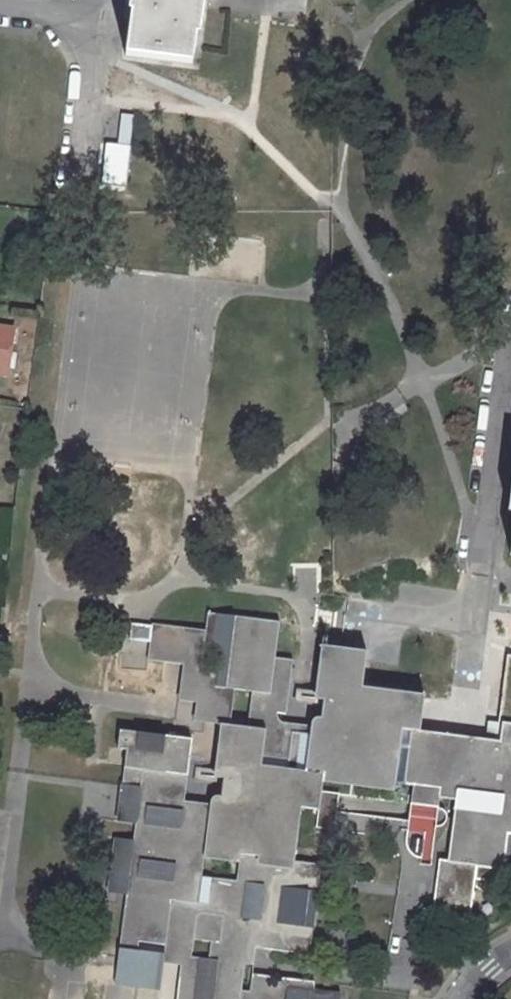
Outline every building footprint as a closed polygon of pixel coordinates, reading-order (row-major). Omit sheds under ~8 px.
[(125,57),(190,65),(194,38),(197,38),(202,0),(129,0),(127,14),(131,15),(125,57)] [(99,189),(132,189),(133,144),(99,143),(99,189)] [(0,329),(0,374),(8,375),(14,330),(0,329)] [(341,994),(314,990),(315,983),(278,977),(276,987),(269,986),(268,986),(266,987),(264,987),(263,988),(261,989),(260,991),(259,992),(259,994),(249,993),(241,991),(245,965),(245,964),(246,963),(246,961),(245,959),(244,957),(243,956),(241,954),(239,954),(237,953),(238,946),(254,949),(299,954),(302,929),(313,930),(318,893),(307,891),(311,864),(294,862),(301,809),(318,810),(320,792),(323,774),(412,786),(433,789),(439,735),(419,732),(424,696),(361,687),(366,652),(325,646),(320,645),(313,699),(322,700),(320,718),(319,718),(317,718),(315,719),(314,720),(312,721),(312,722),(311,724),(310,726),(283,723),(282,722),(281,721),(279,721),(279,719),(278,718),(277,716),(277,715),(278,714),(285,715),(291,661),(274,658),(278,623),(206,613),(204,630),(202,650),(219,653),(217,670),(214,687),(232,690),(250,693),(247,718),(229,715),(227,725),(219,725),(212,778),(221,779),(219,797),(217,797),(214,797),(212,799),(211,800),(210,801),(209,803),(210,804),(183,801),(191,740),(119,730),(116,750),(126,751),(121,785),(140,788),(135,824),(133,842),(130,859),(111,857),(109,875),(128,878),(125,895),(119,949),(137,951),(138,942),(164,946),(167,929),(193,932),(192,941),(210,943),(208,960),(190,957),(182,957),(181,966),(177,993),(194,995),(193,998),(340,998),(341,994)] [(150,624),(148,642),(165,645),(168,626),(150,624)] [(182,665),(176,701),(195,704),(200,668),(202,650),(204,630),(168,626),(165,645),(148,642),(146,661),(182,665)] [(433,789),(437,790),(436,798),(454,801),(446,862),(437,861),(435,872),(442,873),(440,881),(435,881),(429,917),(467,922),(472,881),(495,885),(496,871),(510,873),(510,657),(508,657),(498,724),(488,722),(485,741),(439,735),(433,789)] [(195,704),(193,721),(219,725),(227,725),(229,715),(232,690),(214,687),(217,670),(200,668),(195,704)] [(121,785),(116,822),(135,824),(140,788),(121,785)] [(433,789),(412,786),(409,804),(435,807),(436,798),(437,790),(433,789)] [(318,810),(315,828),(333,830),(338,795),(320,792),(318,810)] [(435,858),(436,830),(410,830),(409,858),(435,858)] [(114,839),(111,857),(130,859),(133,842),(114,839)] [(109,875),(107,892),(125,895),(128,878),(109,875)] [(164,946),(164,954),(162,964),(181,966),(182,957),(190,957),(192,941),(193,932),(167,929),(164,946)] [(238,946),(237,953),(239,954),(241,954),(243,956),(244,957),(245,959),(246,961),(246,963),(245,965),(252,966),(254,949),(238,946)] [(119,949),(114,986),(159,992),(162,964),(164,954),(137,951),(119,949)] [(251,975),(249,993),(259,994),(259,992),(260,991),(261,989),(263,988),(264,987),(266,987),(268,986),(269,986),(271,977),(251,975)]
